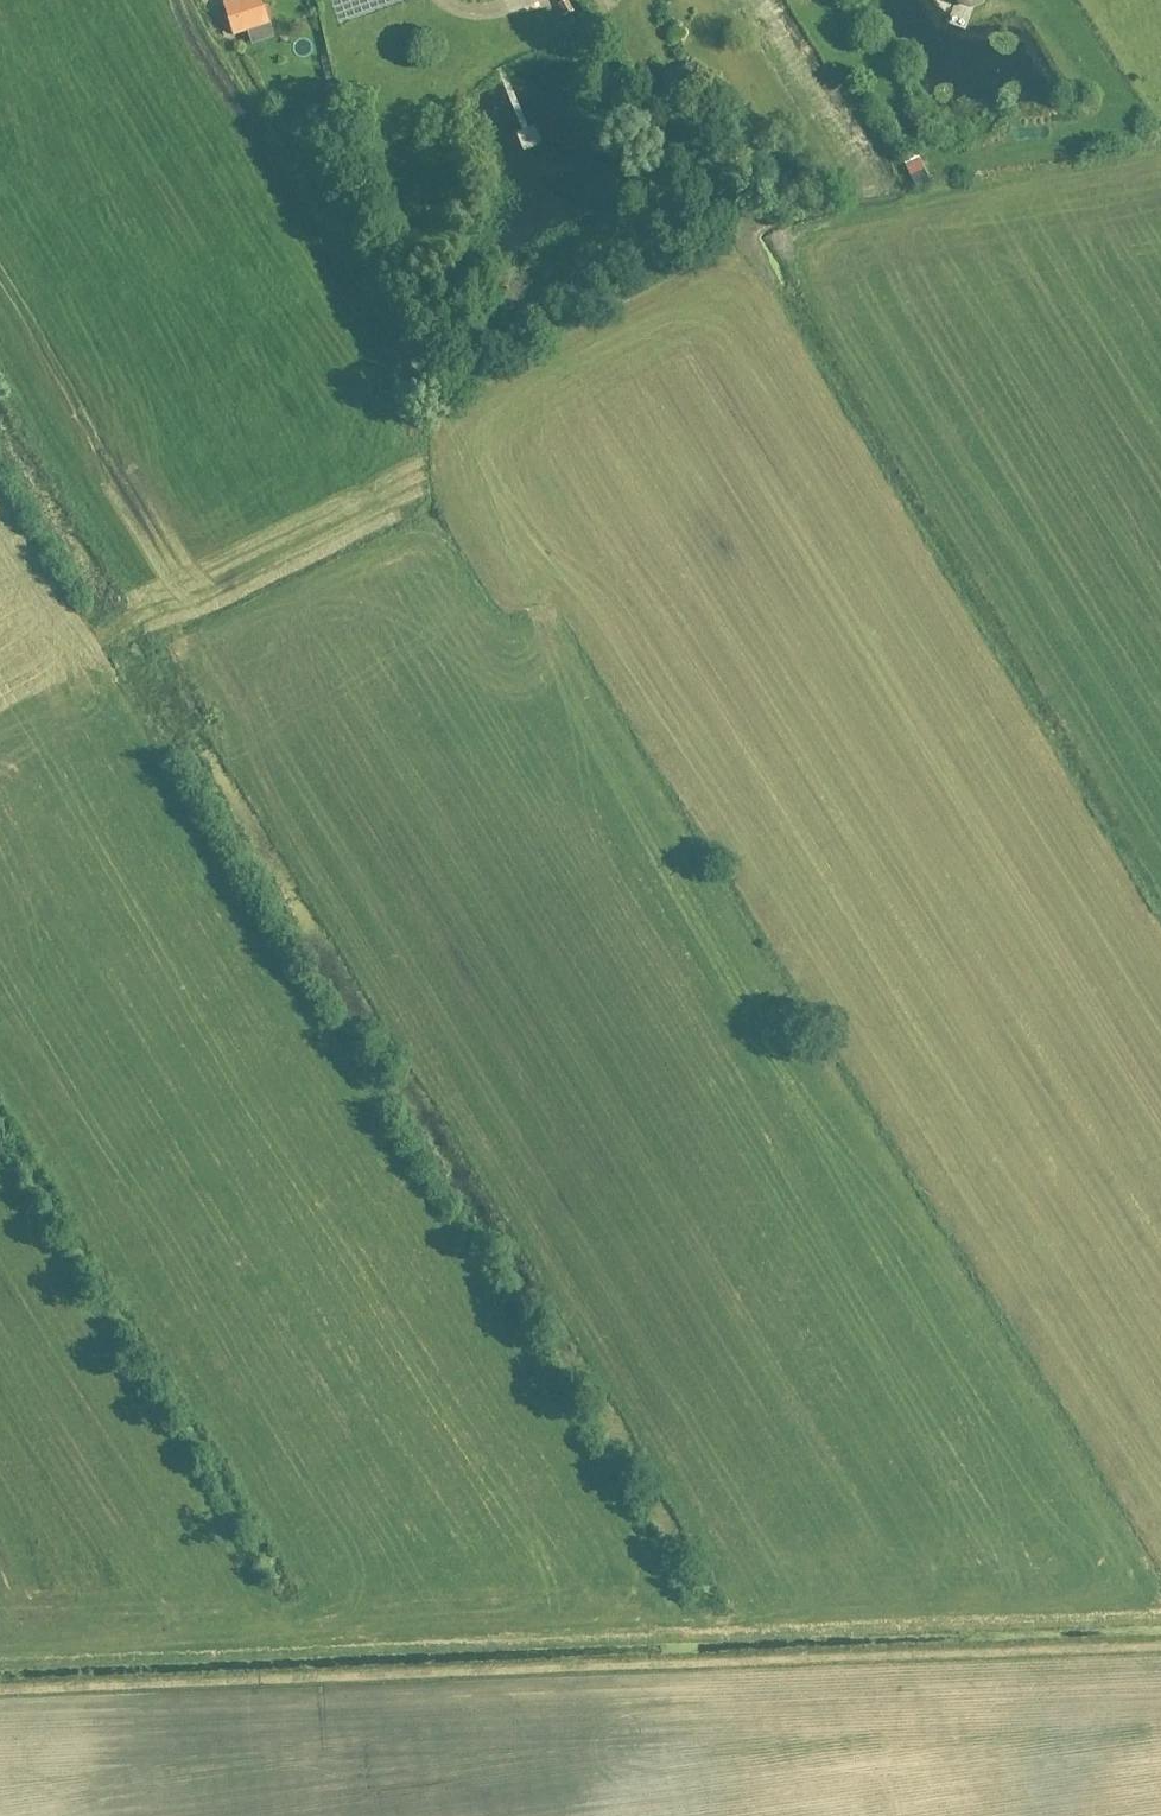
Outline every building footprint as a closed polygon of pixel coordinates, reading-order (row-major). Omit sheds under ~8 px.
[(247,16),(252,32),(269,26),(264,11),(263,11),(259,0),(222,0),(216,2),(224,24),(247,16)] [(958,4),(969,9),(981,3),(982,0),(956,0),(958,4)] [(566,1),(558,6),(564,17),(572,13),(566,1)]
